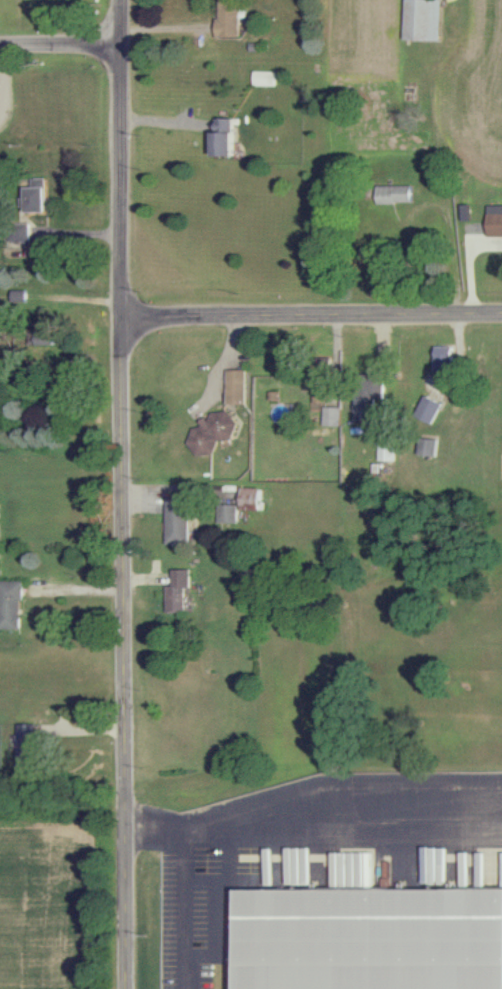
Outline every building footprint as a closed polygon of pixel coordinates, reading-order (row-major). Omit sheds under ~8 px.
[(239,36),(239,0),(215,0),(215,36),(239,36)] [(439,0),(404,0),(404,39),(439,39),(439,0)] [(275,84),(275,70),(253,70),(253,84),(275,84)] [(213,117),(213,155),(234,155),(234,117),(213,117)] [(45,211),(45,177),(24,177),(24,211),(45,211)] [(411,184),(377,184),(377,202),(411,202),(411,184)] [(486,203),(486,235),(501,235),(501,203),(486,203)] [(28,239),(28,219),(7,219),(7,239),(28,239)] [(12,300),(25,300),(25,290),(12,290),(12,300)] [(453,372),(453,344),(436,344),(436,372),(453,372)] [(226,404),(245,404),(245,369),(226,369),(226,404)] [(383,397),(383,373),(357,373),(357,418),(376,419),(376,397),(383,397)] [(433,423),(442,403),(426,394),(415,415),(433,423)] [(194,457),(216,452),(213,440),(237,435),(231,410),(198,418),(200,426),(187,429),(194,457)] [(379,459),(396,459),(396,421),(379,421),(379,459)] [(438,438),(420,437),(419,453),(436,455),(438,438)] [(261,510),(261,487),(240,487),(240,510),(261,510)] [(187,543),(187,496),(165,496),(165,543),(187,543)] [(184,587),(188,587),(188,568),(170,568),(170,585),(164,585),(164,612),(184,612),(184,587)] [(19,627),(19,580),(0,580),(0,627),(19,627)] [(235,888),(235,988),(501,988),(501,888),(235,888)]
